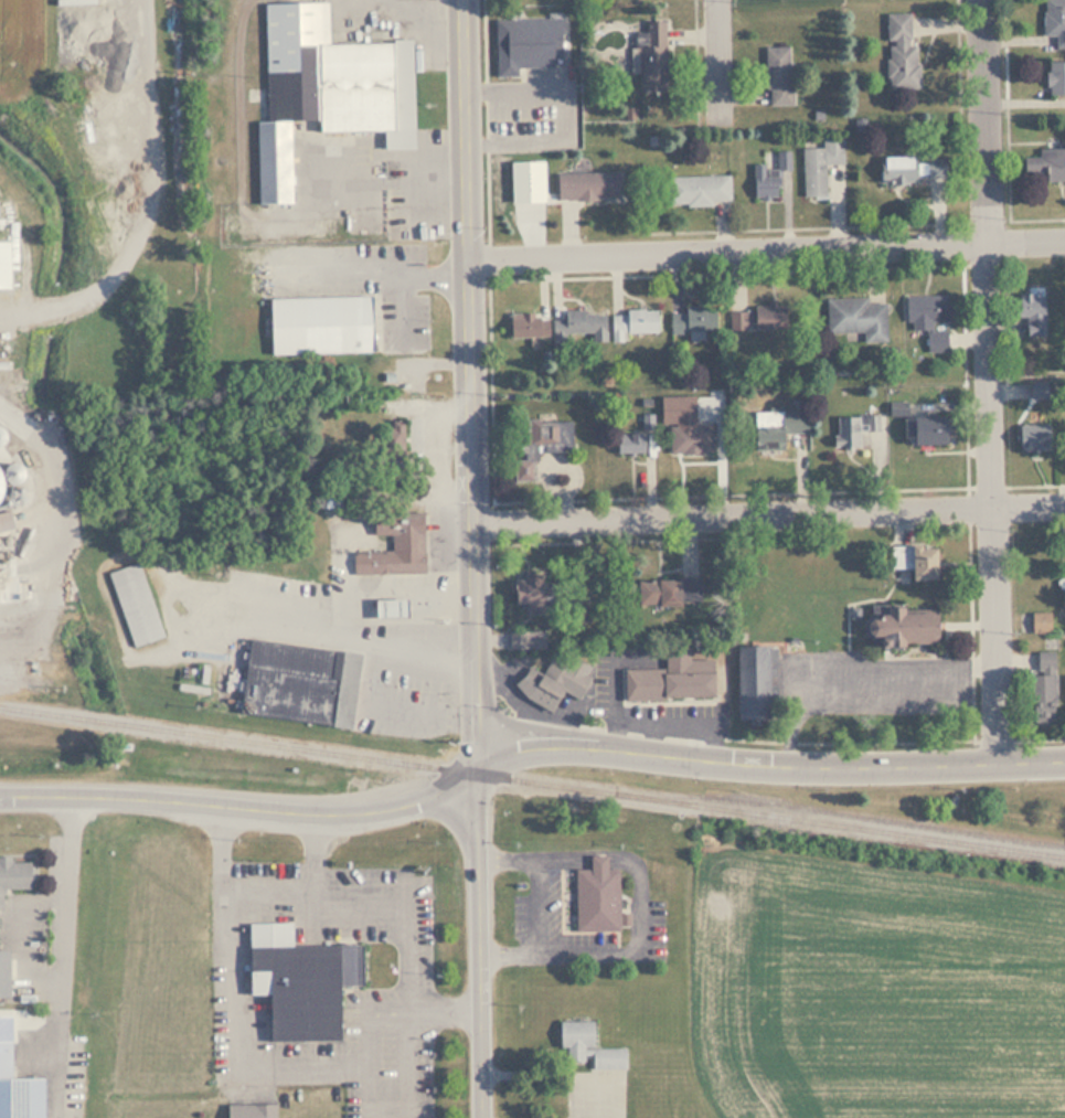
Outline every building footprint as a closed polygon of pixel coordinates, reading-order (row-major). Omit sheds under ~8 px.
[(1042,47),(1064,47),(1064,0),(1042,0),(1042,47)] [(312,132),(379,131),(380,150),(409,150),(407,42),(324,44),(324,2),(262,3),(263,74),(290,73),(289,46),(310,46),(312,132)] [(915,89),(914,13),(883,14),(885,90),(915,89)] [(507,20),(507,68),(541,67),(541,60),(561,58),(561,19),(507,20)] [(662,22),(642,22),(643,47),(635,47),(636,93),(663,93),(662,22)] [(763,49),(765,107),(790,106),(789,47),(763,49)] [(1044,63),(1044,96),(1064,96),(1064,63),(1044,63)] [(288,123),(254,123),(254,205),(288,205),(288,123)] [(800,149),(800,200),(824,199),(823,166),(841,164),(841,139),(820,139),(820,149),(800,149)] [(1036,146),(1036,158),(1022,159),(1023,175),(1037,174),(1037,183),(1064,182),(1064,145),(1036,146)] [(750,164),(750,199),(778,199),(778,170),(789,170),(789,152),(775,152),(775,166),(750,164)] [(876,158),(876,184),(914,184),(914,177),(940,177),(940,158),(876,158)] [(618,200),(617,173),(552,174),(552,201),(618,200)] [(727,175),(665,178),(665,207),(727,205),(727,175)] [(1013,319),(1023,319),(1023,337),(1044,337),(1044,295),(1013,295),(1013,319)] [(903,297),(904,322),(909,322),(909,331),(924,331),(924,353),(947,353),(947,331),(930,332),(930,322),(948,321),(947,296),(903,297)] [(266,299),(267,355),(369,353),(368,297),(266,299)] [(884,304),(865,304),(865,298),(824,299),(826,333),(861,332),(861,343),(885,343),(884,304)] [(786,307),(750,307),(750,331),(786,331),(786,307)] [(656,310),(607,310),(607,343),(620,343),(620,334),(656,334),(656,310)] [(714,332),(714,310),(667,310),(667,332),(714,332)] [(505,339),(588,339),(588,343),(604,343),(604,315),(505,315),(505,339)] [(670,407),(671,427),(665,427),(667,456),(711,455),(710,425),(690,426),(690,406),(670,407)] [(803,412),(748,413),(749,452),(781,451),(780,435),(805,434),(803,412)] [(858,434),(877,434),(877,416),(832,417),(833,449),(858,448),(858,434)] [(905,447),(941,445),(939,417),(903,419),(905,447)] [(379,460),(401,460),(401,420),(379,420),(379,460)] [(535,452),(569,452),(569,420),(522,420),(523,460),(511,460),(511,483),(535,483),(535,452)] [(1048,426),(1013,426),(1013,452),(1048,452),(1048,426)] [(611,435),(611,455),(646,455),(646,435),(611,435)] [(18,471),(15,468),(12,465),(8,462),(3,462),(0,463),(0,487),(3,488),(8,488),(11,487),(14,483),(17,480),(18,476),(18,471)] [(351,575),(423,574),(420,512),(370,513),(371,535),(390,534),(390,551),(351,552),(351,575)] [(930,546),(888,545),(888,568),(905,569),(905,581),(930,581),(930,546)] [(139,564),(107,572),(128,648),(159,640),(139,564)] [(541,616),(541,577),(519,577),(519,588),(509,588),(509,607),(519,607),(519,616),(541,616)] [(637,581),(637,607),(679,607),(678,579),(637,581)] [(679,579),(679,606),(701,606),(700,579),(679,579)] [(369,619),(403,618),(402,599),(368,600),(369,619)] [(897,615),(897,609),(861,609),(861,638),(881,638),(881,646),(933,646),(933,615),(897,615)] [(1047,614),(1030,614),(1030,631),(1047,631),(1047,614)] [(507,649),(543,649),(543,632),(507,632),(507,649)] [(234,713),(345,730),(356,656),(245,640),(234,713)] [(734,717),(767,716),(765,647),(733,648),(734,717)] [(1052,652),(1033,652),(1033,675),(1026,677),(1027,724),(1053,724),(1052,652)] [(567,658),(564,664),(549,657),(540,673),(522,664),(509,692),(549,712),(558,691),(576,700),(590,669),(567,658)] [(621,700),(712,700),(712,667),(621,668),(621,700)] [(572,930),(617,931),(617,925),(626,925),(626,913),(616,913),(616,869),(603,869),(604,855),(586,855),(586,870),(573,870),(572,930)] [(28,890),(28,860),(0,860),(0,890),(28,890)] [(339,1041),(338,987),(359,987),(358,945),(243,947),(244,1000),(263,999),(264,1042),(339,1041)] [(589,1021),(555,1022),(555,1062),(588,1061),(588,1069),(624,1069),(624,1048),(590,1050),(589,1021)] [(38,1077),(8,1078),(7,1033),(0,1033),(0,1117),(39,1117),(38,1077)] [(271,1105),(222,1105),(222,1117),(271,1117),(271,1105)]
